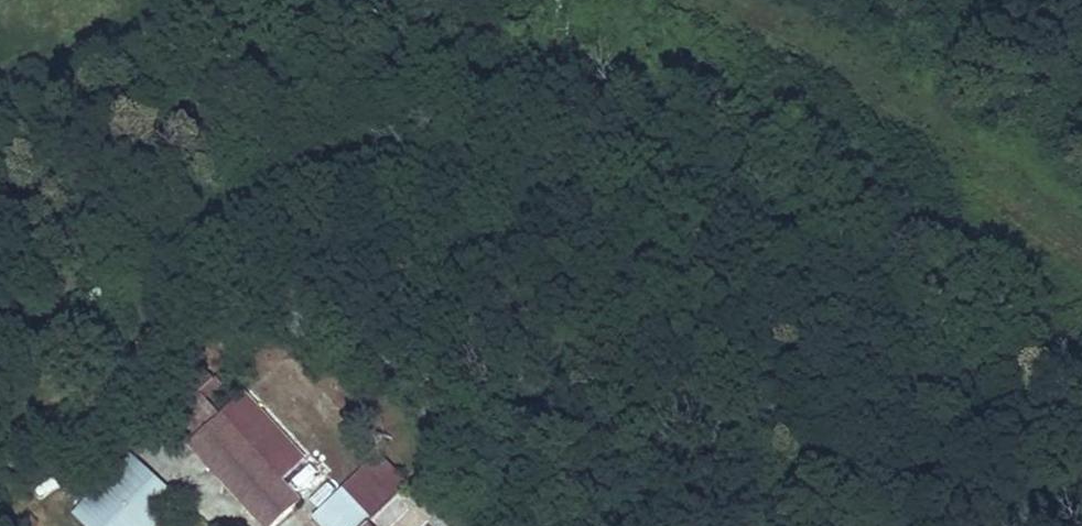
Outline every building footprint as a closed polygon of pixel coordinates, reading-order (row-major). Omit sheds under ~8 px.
[(264,525),(272,525),(299,501),(280,480),(304,459),(245,394),(221,416),(199,392),(212,380),(200,367),(156,407),(264,525)] [(89,525),(153,525),(177,500),(130,456),(76,514),(89,525)] [(315,525),(361,525),(366,522),(367,523),(403,489),(372,457),(308,519),(315,525)]
